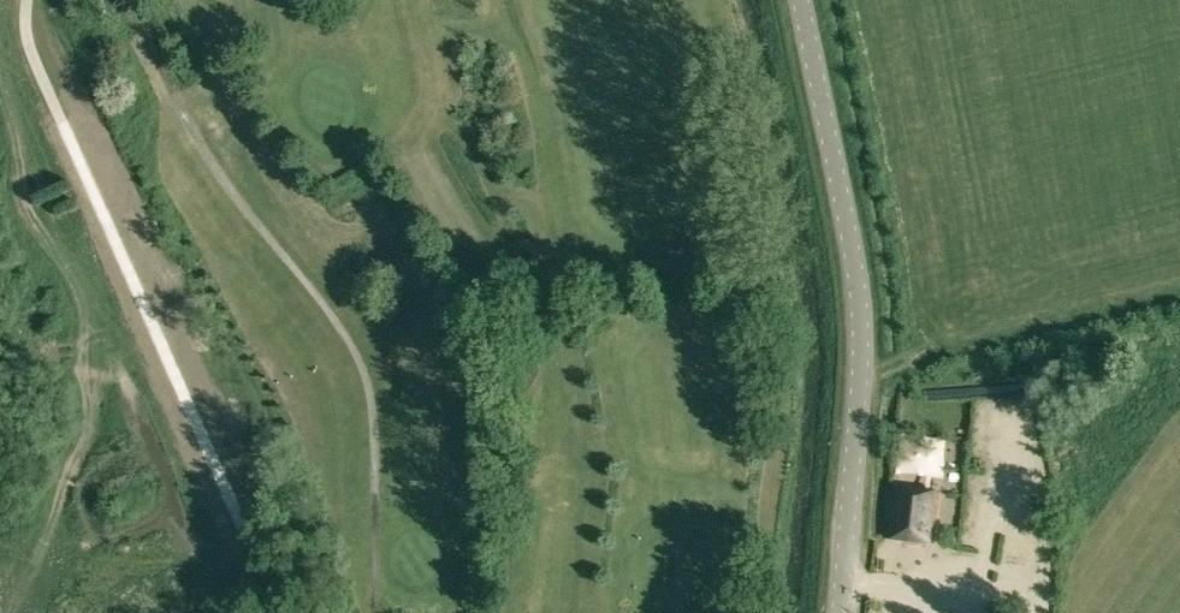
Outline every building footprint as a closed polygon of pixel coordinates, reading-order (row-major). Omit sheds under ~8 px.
[(933,544),(939,493),(891,487),(885,538),(933,544)]
